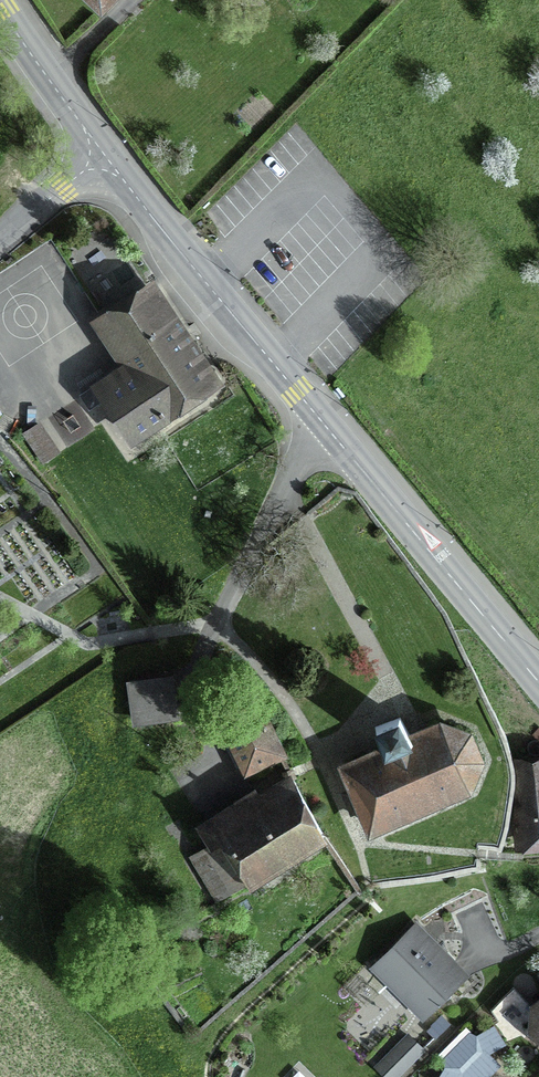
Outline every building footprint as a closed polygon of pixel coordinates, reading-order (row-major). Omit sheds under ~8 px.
[(101,15),(116,0),(86,0),(101,15)] [(130,435),(211,383),(152,294),(106,324),(131,363),(81,395),(89,407),(105,397),(130,435)] [(43,461),(57,452),(38,424),(24,433),(43,461)] [(132,718),(170,712),(168,693),(130,699),(132,718)] [(246,770),(282,753),(260,706),(224,723),(246,770)] [(410,739),(400,717),(374,727),(384,750),(345,767),(371,828),(468,785),(478,760),(467,735),(442,725),(410,739)] [(513,761),(523,842),(538,840),(538,758),(513,761)] [(319,836),(292,785),(264,803),(255,789),(199,824),(212,844),(193,856),(212,887),(224,879),(231,890),(245,882),(248,887),(253,883),(251,879),(319,836)] [(424,1015),(464,975),(414,925),(380,959),(412,990),(406,996),(424,1015)] [(493,1025),(476,1035),(470,1032),(443,1059),(446,1066),(439,1076),(463,1076),(462,1071),(483,1051),(488,1053),(504,1042),(493,1025)] [(422,1049),(408,1035),(377,1066),(388,1076),(394,1076),(422,1049)]
